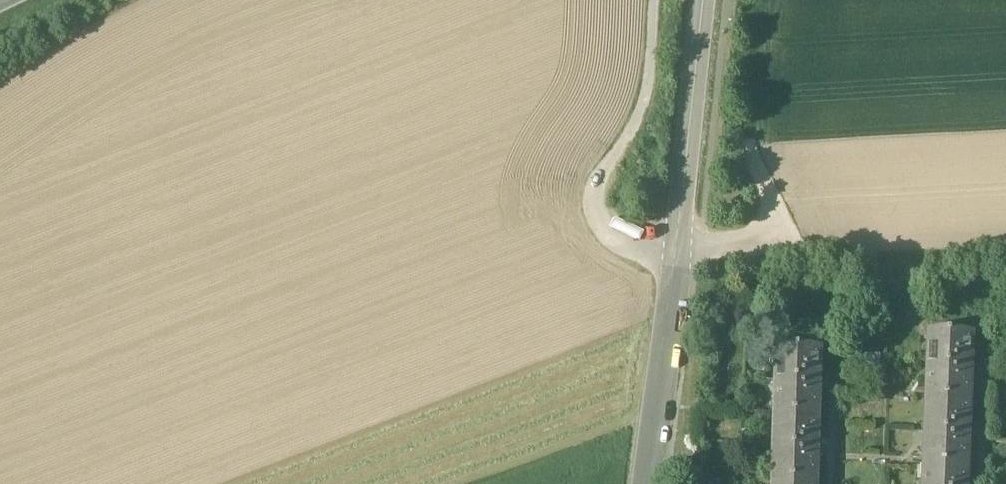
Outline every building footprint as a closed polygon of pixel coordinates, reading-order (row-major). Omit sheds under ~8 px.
[(973,335),(932,333),(929,400),(970,402),(973,335)] [(820,350),(779,349),(777,415),(818,417),(820,350)] [(970,402),(929,400),(927,467),(967,469),(970,402)] [(818,417),(777,415),(776,482),(817,483),(818,417)] [(927,467),(926,483),(967,483),(967,469),(927,467)]
